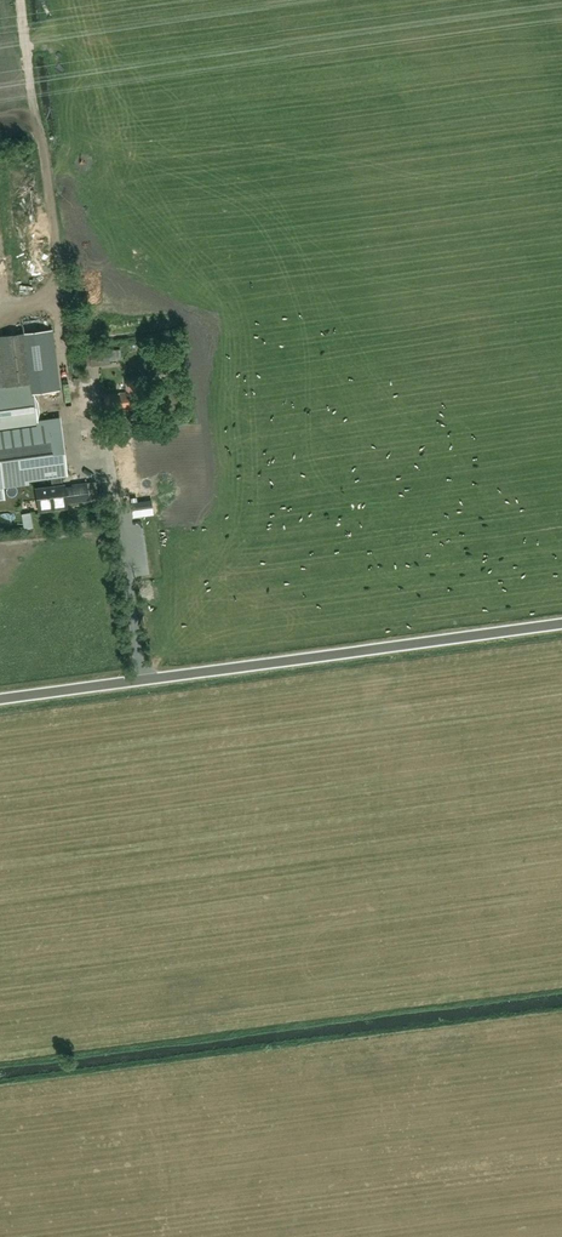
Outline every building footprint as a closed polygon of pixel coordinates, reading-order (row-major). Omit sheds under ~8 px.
[(32,384),(33,393),(59,390),(52,330),(0,336),(0,388),(32,384)] [(108,349),(89,351),(90,366),(109,364),(108,349)] [(106,411),(132,408),(132,405),(145,403),(142,378),(125,380),(126,392),(104,394),(106,411)] [(38,409),(38,404),(36,400),(33,393),(32,384),(0,388),(0,497),(4,497),(3,486),(29,483),(28,478),(51,475),(53,486),(36,488),(39,511),(67,507),(67,502),(89,499),(87,484),(65,486),(64,484),(63,485),(61,474),(66,473),(59,418),(37,421),(38,414),(38,409)] [(153,507),(152,501),(132,504),(133,510),(153,507)]
